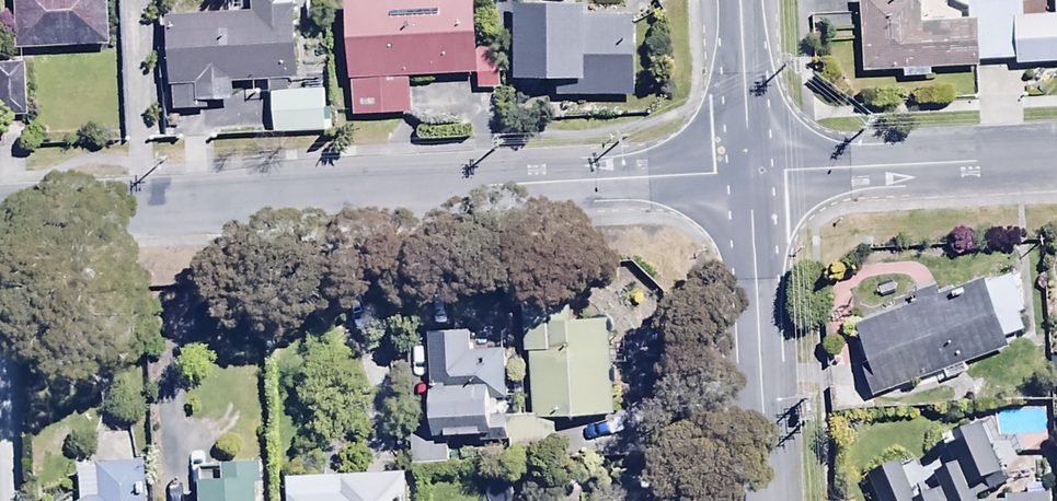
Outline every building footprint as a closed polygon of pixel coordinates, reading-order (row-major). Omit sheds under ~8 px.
[(21,55),(113,50),(110,0),(17,0),(21,55)] [(173,25),(173,14),(158,14),(159,30),(169,29),(174,118),(203,117),(203,109),(234,107),(233,89),(274,87),(277,140),(327,138),(325,94),(290,96),(289,85),(300,84),(296,0),(254,0),(255,21),(173,25)] [(449,0),(381,0),(382,5),(349,6),(353,123),(413,120),(411,83),(479,79),(480,95),(501,94),(500,79),(513,79),(511,51),(482,53),(479,3),(449,3),(449,0)] [(972,0),(860,0),(863,78),(905,77),(905,83),(934,82),(934,75),(982,73),(982,65),(1019,64),(1020,70),(1056,68),(1056,21),(1022,22),(1021,5),(972,7),(972,0)] [(588,18),(519,18),(517,88),(559,89),(559,100),(636,100),(636,25),(588,25),(588,18)] [(0,70),(0,120),(28,119),(27,69),(0,70)] [(1013,278),(857,328),(870,369),(863,371),(872,401),(1011,357),(1006,342),(1026,336),(1021,320),(1026,318),(1013,278)] [(613,325),(576,327),(575,300),(524,302),(527,359),(532,358),(535,419),(510,420),(513,464),(559,462),(557,427),(618,424),(613,325)] [(471,336),(432,338),(437,447),(508,445),(504,360),(472,361),(471,336)] [(981,433),(946,449),(957,473),(933,483),(940,498),(933,500),(974,500),(972,497),(1004,482),(981,433)] [(227,467),(228,489),(202,490),(203,500),(265,500),(264,465),(227,467)] [(148,469),(84,473),(85,500),(150,500),(148,469)] [(902,471),(871,485),(878,500),(915,500),(902,471)] [(289,482),(290,500),(412,500),(411,477),(289,482)]
